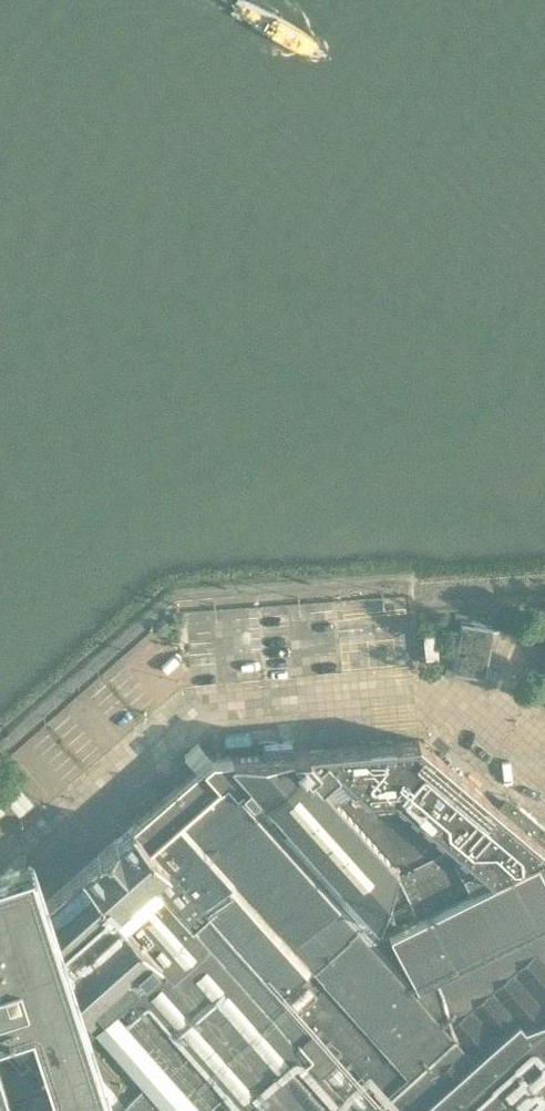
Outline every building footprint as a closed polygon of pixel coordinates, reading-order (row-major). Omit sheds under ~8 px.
[(459,620),(450,671),(483,676),(491,625),(459,620)] [(345,818),(430,748),(418,738),(284,750),(345,818)] [(386,931),(374,918),(388,867),(345,818),(284,750),(211,757),(198,742),(184,754),(197,769),(134,823),(200,899),(233,870),(326,977),(292,1006),(383,1110),(408,1110),(517,1017),(523,1025),(544,1015),(544,850),(386,931)] [(516,803),(507,813),(430,748),(345,818),(388,867),(374,918),(386,931),(544,850),(544,845),(536,838),(544,827),(516,803)] [(292,1006),(200,899),(134,823),(0,941),(0,1008),(0,1009),(0,1011),(4,1015),(29,1044),(41,1058),(91,1014),(194,924),(356,1110),(383,1110),(292,1006)] [(14,827),(0,831),(0,1110),(106,1110),(14,827)] [(326,977),(233,870),(200,899),(292,1006),(326,977)] [(194,924),(91,1014),(175,1110),(356,1110),(194,924)] [(408,1110),(516,1110),(544,1086),(544,1015),(523,1025),(517,1017),(408,1110)] [(516,1110),(544,1110),(544,1086),(516,1110)]
